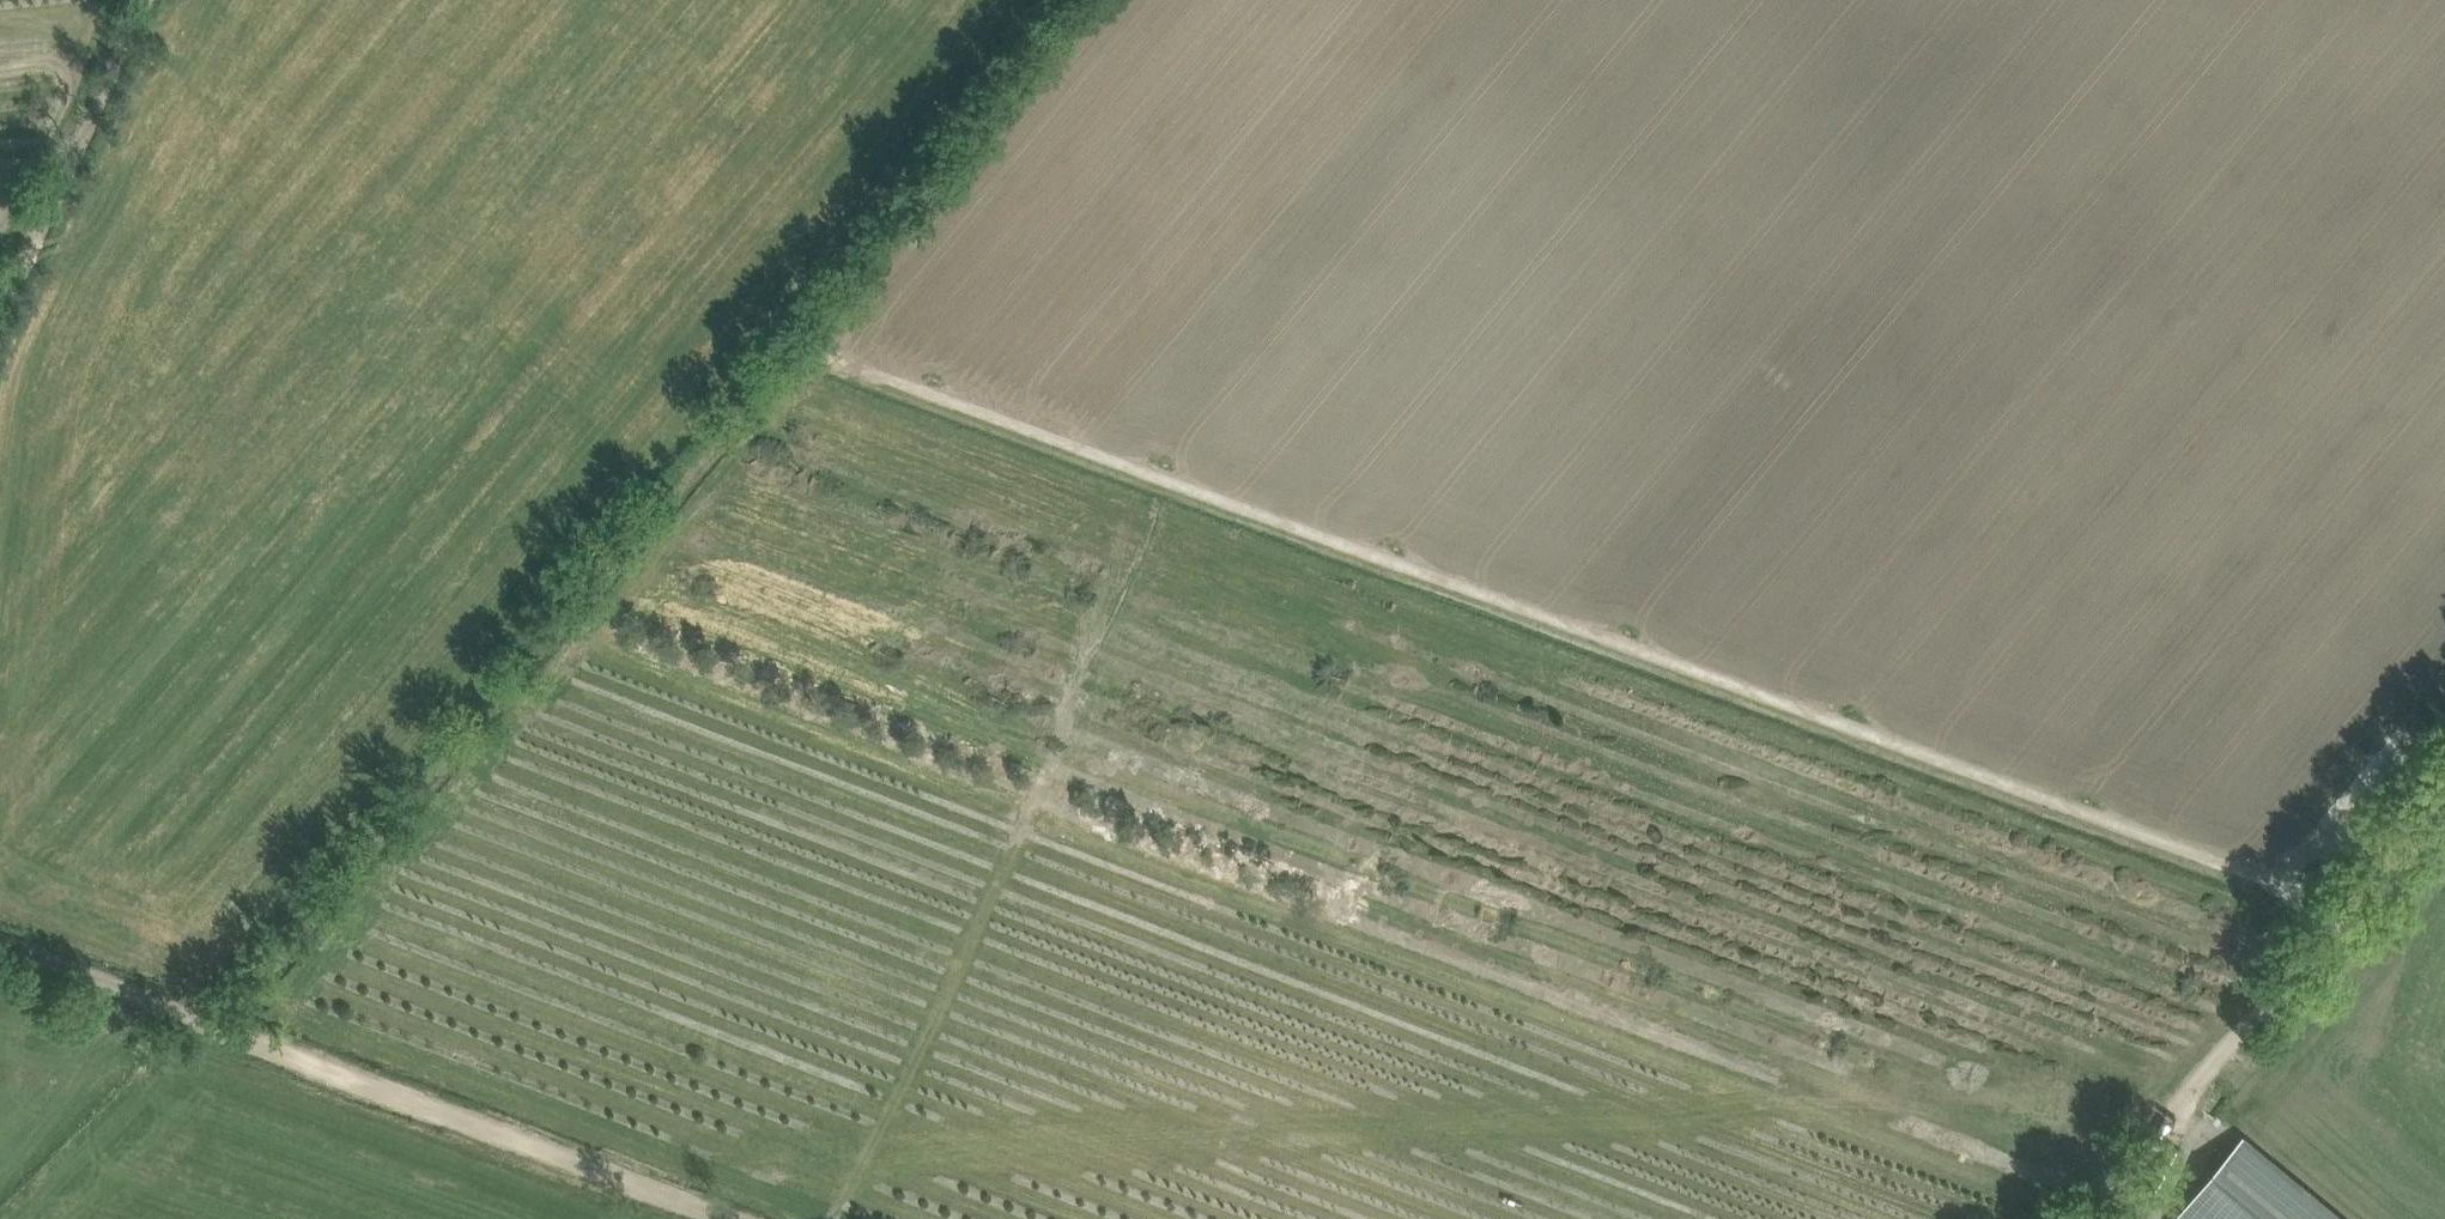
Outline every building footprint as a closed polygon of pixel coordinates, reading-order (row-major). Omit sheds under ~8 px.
[(2296,1184),(2267,1218),(2339,1218),(2296,1184)]
